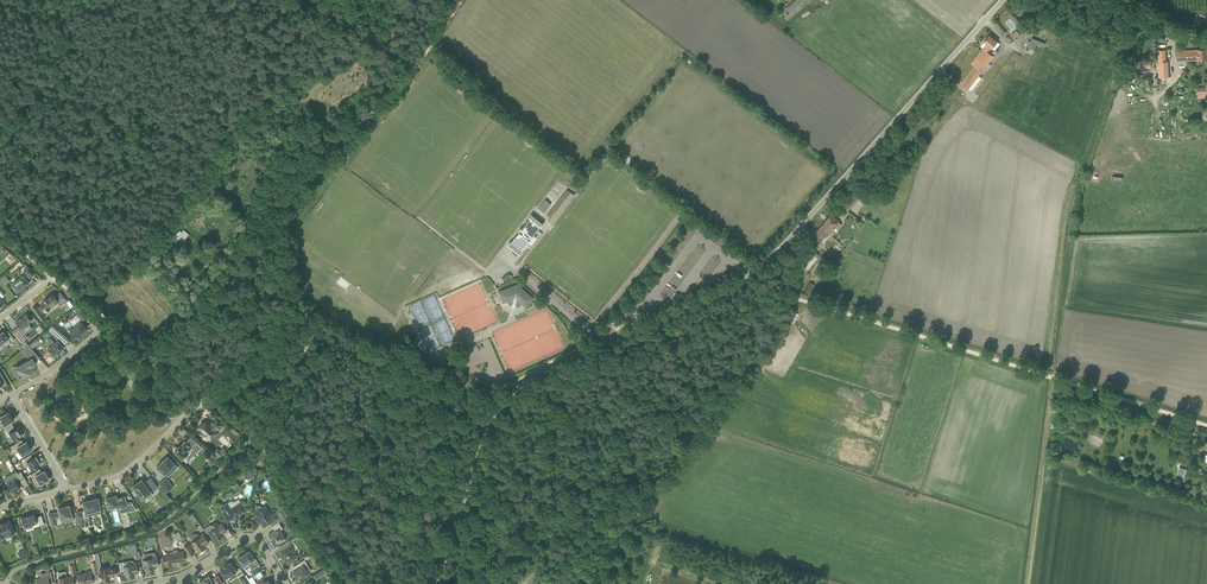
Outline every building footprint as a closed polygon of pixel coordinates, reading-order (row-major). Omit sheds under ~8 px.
[(779,10),(781,12),(780,12),(787,20),(811,0),(795,0),(786,8),(784,6),(779,10)] [(968,0),(948,0),(962,9),(968,0)] [(1205,23),(1206,15),(1195,13),(1194,20),(1205,23)] [(970,72),(977,77),(994,57),(987,52),(991,47),(992,48),(997,42),(989,35),(984,41),(987,43),(983,48),(971,64),(974,66),(970,72)] [(1028,41),(1024,50),(1033,54),(1037,44),(1028,41)] [(1176,51),(1177,61),(1206,59),(1206,53),(1206,49),(1176,51)] [(1152,68),(1152,60),(1139,60),(1138,68),(1152,68)] [(970,72),(961,83),(968,89),(968,88),(972,90),(982,77),(979,75),(977,77),(970,72)] [(1197,87),(1197,94),(1206,93),(1206,84),(1205,87),(1197,87)] [(847,210),(860,195),(853,189),(840,204),(847,210)] [(571,192),(566,198),(562,195),(547,215),(550,218),(548,221),(551,223),(574,194),(571,192)] [(538,208),(544,212),(551,204),(545,200),(538,208)] [(830,235),(840,224),(839,222),(831,214),(820,226),(830,235)] [(535,238),(533,236),(542,224),(532,215),(508,245),(519,253),(529,241),(531,243),(535,238)] [(827,238),(830,235),(820,226),(813,234),(820,241),(823,243),(827,238)] [(189,234),(183,230),(181,233),(179,231),(177,234),(179,235),(177,237),(183,242),(189,234)] [(807,270),(820,256),(813,249),(800,263),(804,267),(807,270)] [(828,254),(833,259),(837,255),(831,250),(828,254)] [(26,278),(28,276),(30,278),(36,273),(28,267),(23,270),(25,272),(22,274),(23,275),(12,283),(18,291),(29,282),(26,278)] [(509,273),(503,277),(505,281),(512,277),(509,273)] [(810,282),(807,286),(804,291),(808,294),(811,289),(814,285),(810,282)] [(533,298),(518,284),(498,291),(503,303),(513,299),(517,299),(525,307),(533,298)] [(62,304),(66,300),(60,292),(54,296),(52,293),(47,297),(47,298),(44,301),(41,304),(41,305),(38,308),(40,310),(35,313),(41,320),(45,316),(43,313),(58,301),(59,303),(60,302),(62,304)] [(76,319),(72,323),(74,325),(69,329),(72,332),(71,333),(74,336),(75,335),(76,337),(87,328),(81,321),(82,320),(87,317),(79,308),(76,311),(75,312),(77,314),(74,316),(76,319)] [(19,327),(13,331),(21,342),(28,337),(22,330),(29,325),(28,323),(32,321),(26,314),(21,317),(20,318),(15,322),(19,327)] [(48,328),(52,333),(54,331),(60,338),(64,335),(52,325),(48,328)] [(5,341),(8,345),(15,339),(8,330),(5,333),(3,331),(0,333),(0,345),(5,341)] [(51,346),(47,349),(54,356),(58,353),(61,351),(60,351),(64,347),(58,340),(55,343),(51,338),(47,341),(51,346)] [(27,357),(34,351),(28,344),(24,347),(24,348),(21,350),(27,357)] [(26,362),(16,367),(20,375),(20,376),(21,376),(22,378),(26,376),(29,374),(33,372),(30,367),(35,364),(31,357),(26,360),(26,362)] [(11,421),(14,420),(11,415),(12,414),(9,410),(7,411),(7,412),(0,417),(3,421),(0,422),(0,423),(4,430),(13,425),(11,421)] [(207,440),(212,435),(213,435),(215,435),(224,426),(216,418),(211,424),(206,419),(206,420),(207,420),(205,422),(204,421),(199,426),(203,430),(200,434),(207,441),(207,440)] [(11,436),(13,440),(23,435),(22,434),(23,433),(21,430),(20,430),(18,426),(15,428),(13,425),(4,430),(8,438),(11,436)] [(32,449),(27,441),(24,443),(22,439),(13,445),(17,452),(20,450),(23,454),(32,449)] [(181,445),(181,444),(180,445),(181,445),(179,447),(179,446),(178,447),(177,447),(176,447),(175,447),(174,447),(174,448),(174,449),(174,450),(174,451),(182,459),(185,455),(190,460),(190,459),(191,460),(192,460),(193,460),(194,459),(194,458),(195,457),(195,456),(194,455),(197,452),(202,447),(196,442),(191,447),(185,441),(181,445)] [(222,454),(216,447),(213,450),(220,456),(222,454)] [(32,457),(30,454),(22,459),(26,467),(28,466),(31,470),(40,464),(40,463),(41,462),(39,459),(38,460),(36,456),(32,457)] [(211,462),(209,464),(211,466),(218,460),(212,454),(209,456),(211,458),(211,462)] [(168,477),(173,472),(170,469),(175,463),(174,463),(175,462),(172,459),(171,460),(167,456),(163,460),(163,459),(161,462),(157,466),(164,474),(165,474),(168,477)] [(48,474),(47,475),(44,470),(41,472),(39,469),(30,474),(35,481),(38,480),(40,484),(48,479),(48,480),(51,479),(48,474)] [(254,473),(253,472),(254,470),(251,469),(250,470),(249,470),(246,476),(251,478),(254,473)] [(16,480),(20,478),(16,472),(4,478),(7,483),(13,492),(14,492),(18,491),(17,490),(20,488),(16,480)] [(261,482),(268,478),(264,472),(258,476),(257,481),(261,482)] [(166,477),(159,483),(167,493),(174,486),(166,477)] [(141,479),(133,486),(136,490),(134,491),(137,495),(139,494),(142,498),(146,495),(148,498),(153,495),(151,492),(155,489),(155,490),(155,489),(157,487),(158,488),(151,478),(147,481),(145,483),(141,479)] [(116,494),(114,495),(115,496),(113,496),(112,495),(111,496),(110,495),(106,496),(106,497),(108,508),(119,505),(119,508),(128,505),(130,511),(137,509),(131,501),(127,502),(125,496),(117,498),(116,494)] [(90,520),(88,512),(101,508),(98,497),(83,501),(85,510),(82,511),(77,512),(80,523),(85,522),(90,520)] [(236,504),(234,501),(233,501),(232,500),(231,501),(230,501),(228,502),(227,502),(220,506),(223,512),(222,513),(223,515),(224,514),(228,521),(234,517),(234,518),(238,516),(237,515),(246,509),(240,501),(236,504)] [(54,512),(49,514),(52,526),(57,525),(58,528),(64,526),(62,519),(72,516),(70,504),(68,505),(67,504),(63,505),(64,506),(58,507),(59,512),(54,513),(54,512)] [(279,522),(290,514),(285,505),(284,505),(285,506),(282,508),(283,510),(276,514),(275,512),(269,516),(263,507),(261,508),(260,508),(260,507),(259,507),(258,507),(257,507),(257,508),(257,509),(257,510),(258,510),(255,512),(264,526),(276,518),(279,522)] [(26,516),(22,517),(22,518),(21,519),(22,523),(23,523),(24,526),(25,526),(26,529),(33,527),(32,524),(37,522),(37,521),(39,521),(40,525),(44,523),(42,515),(37,517),(38,517),(35,517),(34,514),(30,515),(26,516)] [(4,536),(3,534),(9,531),(10,534),(15,532),(14,529),(10,519),(5,521),(4,521),(0,522),(0,538),(4,536)] [(227,531),(222,523),(219,525),(216,522),(211,525),(213,529),(209,531),(212,536),(213,535),(215,540),(220,536),(221,535),(222,535),(223,535),(222,533),(227,531)] [(275,546),(286,539),(281,530),(283,529),(279,522),(272,526),(275,530),(268,535),(271,539),(272,539),(273,541),(275,546)] [(192,541),(192,542),(198,551),(204,547),(203,546),(209,542),(203,533),(199,536),(197,533),(194,534),(192,535),(190,538),(192,541)] [(284,543),(286,547),(280,551),(288,563),(297,557),(290,545),(291,544),(289,541),(284,543)] [(194,553),(188,544),(184,547),(190,556),(194,553)] [(24,549),(18,552),(20,557),(27,555),(24,549)] [(243,565),(247,563),(252,570),(251,570),(254,575),(261,570),(258,566),(259,565),(255,558),(254,558),(249,550),(238,557),(243,565)] [(185,560),(184,551),(174,553),(172,551),(169,552),(169,554),(163,555),(165,564),(166,566),(172,564),(171,562),(185,560)] [(159,565),(157,555),(150,557),(149,553),(144,554),(143,558),(142,558),(144,568),(146,568),(146,572),(155,571),(154,566),(159,565)] [(295,573),(293,574),(296,578),(297,578),(298,580),(301,578),(302,579),(306,576),(305,575),(309,573),(306,568),(305,568),(304,566),(307,564),(304,559),(297,564),(300,567),(294,571),(295,573)] [(98,573),(96,561),(91,562),(93,570),(85,572),(85,573),(79,574),(81,583),(89,582),(89,583),(94,582),(92,574),(94,574),(98,573)] [(138,572),(136,562),(132,563),(132,564),(126,565),(125,561),(119,562),(121,571),(125,570),(126,576),(135,574),(134,573),(138,572)] [(220,569),(225,578),(230,575),(231,578),(233,578),(239,574),(231,561),(220,569)] [(108,567),(100,568),(103,581),(110,579),(110,576),(117,574),(116,567),(108,568),(108,567)] [(316,580),(325,574),(323,570),(314,576),(316,580)] [(50,583),(53,583),(51,572),(40,574),(41,578),(37,579),(37,580),(36,581),(37,583),(38,583),(50,583)] [(239,576),(244,583),(251,583),(244,573),(239,576)] [(218,575),(214,578),(215,580),(212,581),(209,575),(203,579),(203,578),(199,580),(200,581),(199,582),(200,583),(223,583),(218,575)] [(73,576),(68,577),(68,576),(58,578),(60,583),(75,583),(73,576)]
